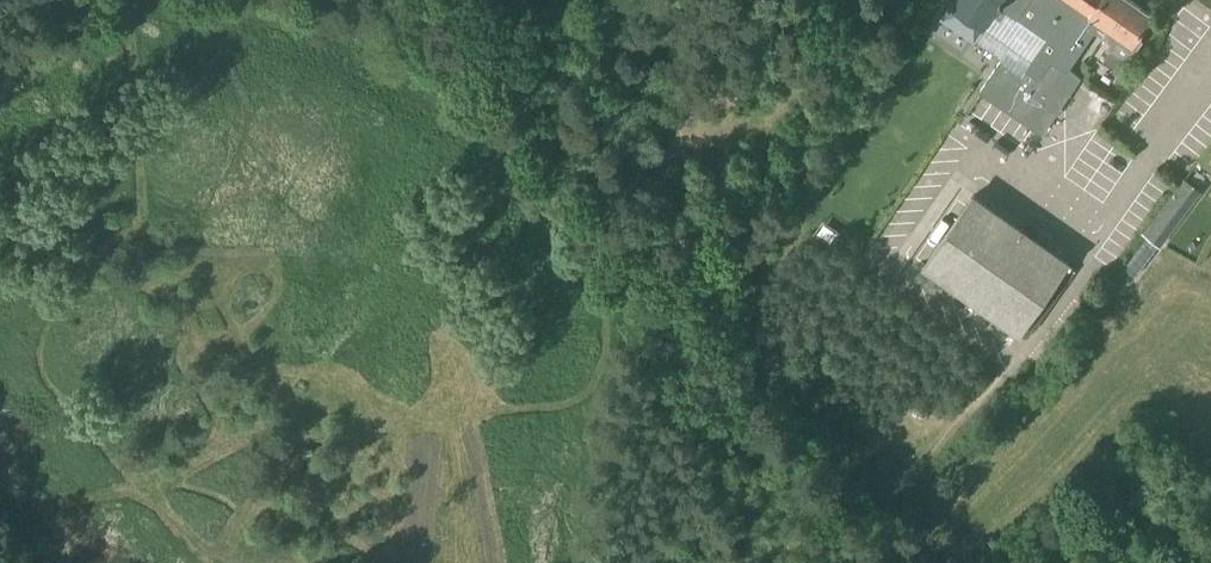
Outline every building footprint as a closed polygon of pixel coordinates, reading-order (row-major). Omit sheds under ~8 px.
[(961,59),(973,40),(1003,59),(981,92),(1041,133),(1079,77),(1067,69),(1093,30),(1111,42),(1108,45),(1111,47),(1102,60),(1117,70),(1126,57),(1128,58),(1140,39),(1135,36),(1152,11),(1136,0),(954,0),(929,37),(961,59)] [(923,267),(969,299),(960,313),(978,325),(978,326),(1009,347),(1018,333),(1068,262),(973,196),(923,267)] [(1143,235),(1158,246),(1186,209),(1171,198),(1143,235)]
